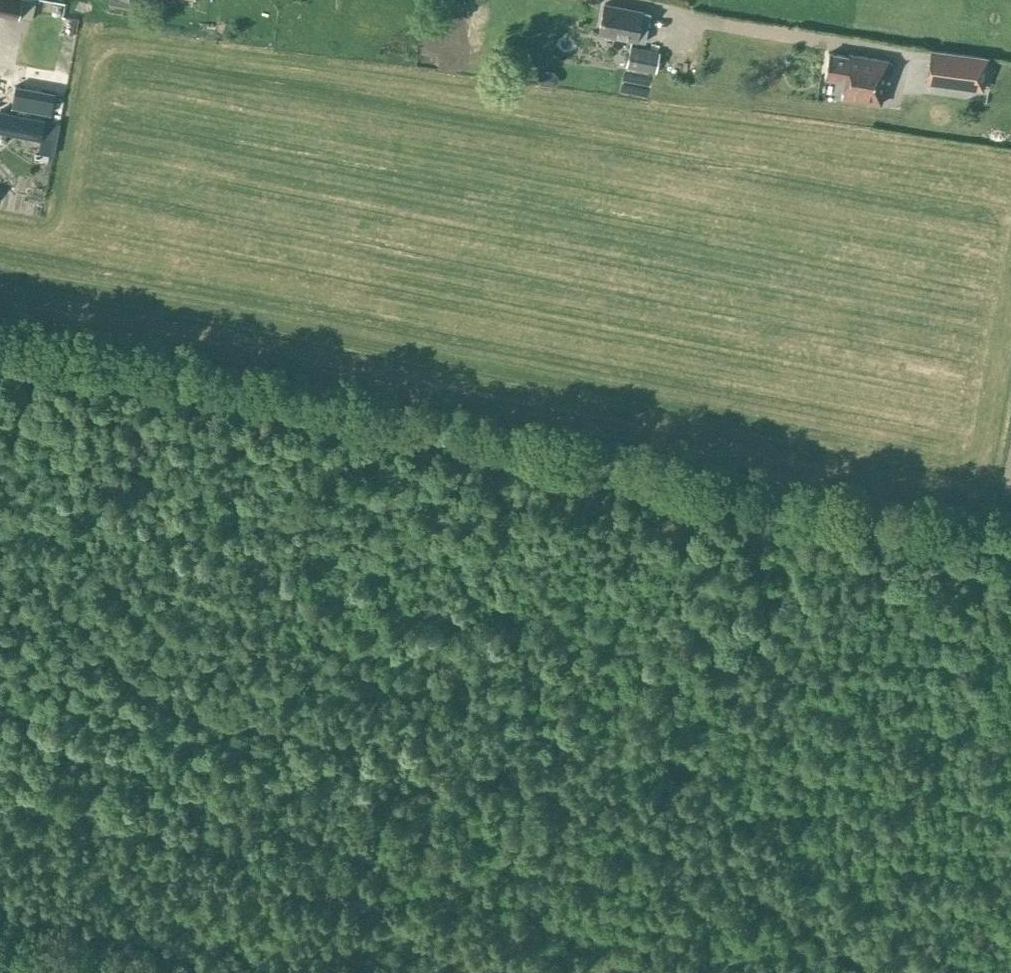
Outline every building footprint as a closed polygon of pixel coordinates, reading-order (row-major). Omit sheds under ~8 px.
[(18,17),(21,0),(0,0),(0,13),(18,17)] [(134,11),(136,0),(111,0),(110,7),(134,11)] [(599,32),(644,41),(650,12),(605,3),(599,32)] [(659,51),(638,47),(630,45),(626,65),(656,70),(659,51)] [(986,57),(931,50),(926,82),(981,89),(986,57)] [(847,54),(828,51),(823,77),(843,81),(840,98),(881,105),(889,59),(847,51),(847,54)] [(15,62),(0,63),(0,103),(16,102),(15,62)] [(0,110),(0,132),(40,140),(45,119),(0,110)]
